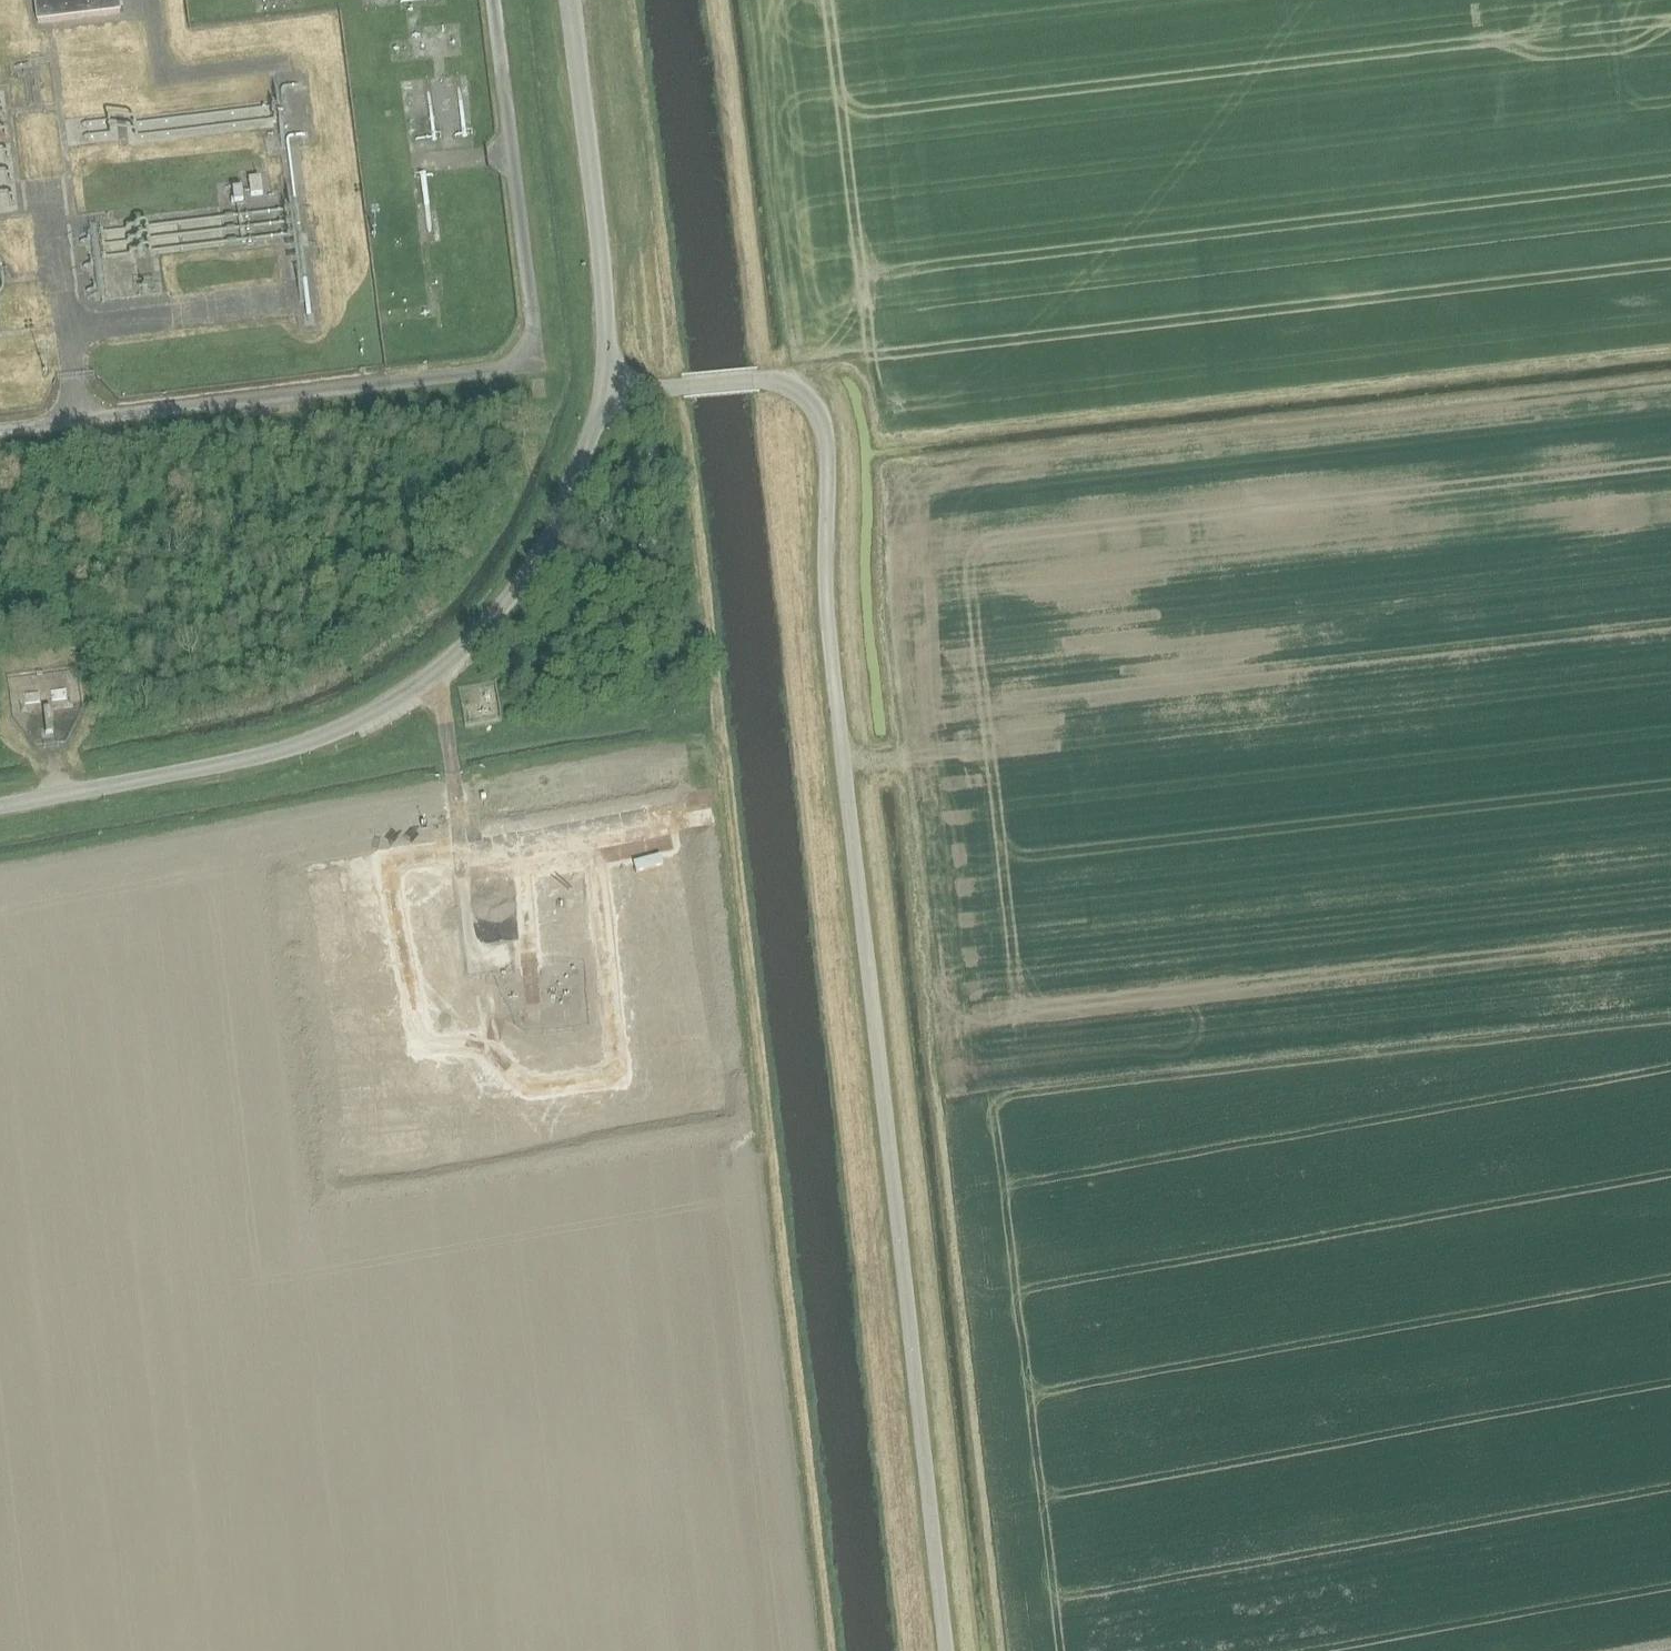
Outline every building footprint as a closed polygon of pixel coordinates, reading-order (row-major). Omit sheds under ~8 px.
[(37,25),(120,14),(119,0),(33,0),(37,25)] [(249,179),(251,195),(263,194),(261,177),(249,179)] [(241,190),(232,191),(234,206),(244,205),(241,190)] [(47,738),(53,736),(50,717),(43,718),(47,738)]
